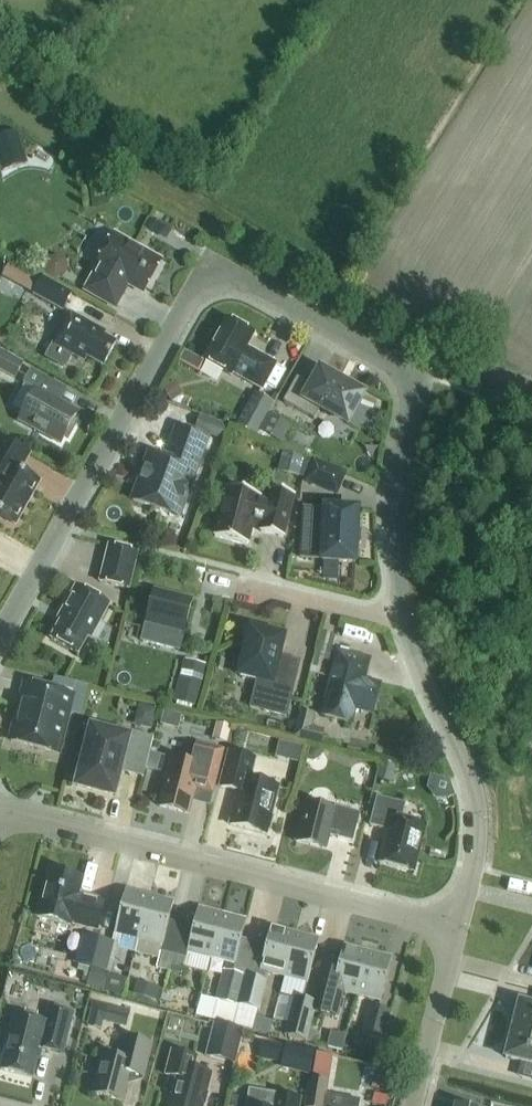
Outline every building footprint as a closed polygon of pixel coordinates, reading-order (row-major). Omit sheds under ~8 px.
[(160,263),(112,236),(95,266),(98,268),(85,291),(114,308),(127,284),(143,293),(160,263)] [(42,278),(33,295),(62,311),(71,294),(42,278)] [(70,315),(47,357),(66,367),(73,356),(83,362),(85,358),(103,367),(115,344),(102,337),(104,333),(70,315)] [(246,349),(254,335),(225,319),(202,361),(231,377),(232,374),(262,391),(276,364),(262,356),(261,358),(246,349)] [(0,349),(0,363),(6,366),(2,372),(14,379),(24,362),(0,348),(0,349)] [(30,369),(22,383),(36,391),(19,421),(60,444),(64,437),(68,439),(77,422),(73,420),(77,413),(48,397),(55,383),(30,369)] [(320,409),(347,424),(363,395),(319,371),(311,386),(296,378),(283,402),(314,420),(320,409)] [(235,425),(256,437),(275,403),(254,391),(235,425)] [(283,445),(293,427),(269,414),(259,432),(283,445)] [(224,440),(229,427),(200,416),(194,429),(224,440)] [(132,501),(178,517),(206,439),(177,428),(166,460),(149,454),(132,501)] [(0,439),(0,517),(14,525),(38,482),(18,471),(28,454),(0,438),(0,439)] [(298,476),(303,457),(282,451),(277,471),(298,476)] [(313,461),(305,482),(336,494),(344,473),(313,461)] [(282,538),(293,495),(271,489),(268,502),(258,500),(259,496),(227,488),(214,537),(246,545),(252,523),(262,525),(260,532),(282,538)] [(304,508),(301,558),(321,559),(320,561),(354,563),(357,510),(324,508),(323,509),(304,508)] [(108,546),(99,582),(128,589),(137,553),(108,546)] [(439,582),(440,597),(450,596),(449,582),(439,582)] [(78,654),(87,637),(90,638),(109,604),(76,586),(62,611),(65,612),(51,639),(78,654)] [(179,651),(192,601),(153,591),(140,641),(179,651)] [(286,716),(297,673),(275,667),(282,638),(250,630),(239,676),(256,680),(253,695),(266,698),(263,711),(286,716)] [(373,711),(379,687),(359,682),(361,676),(364,677),(368,660),(336,651),(324,699),(328,700),(324,717),(348,723),(351,711),(357,707),(373,711)] [(201,686),(180,680),(174,700),(196,706),(201,686)] [(11,740),(11,741),(57,753),(68,713),(81,716),(88,686),(75,683),(72,695),(35,686),(34,687),(39,688),(35,704),(23,701),(19,715),(25,717),(18,742),(11,740)] [(152,729),(157,709),(142,704),(137,725),(152,729)] [(324,730),(311,727),(315,714),(299,710),(293,738),(320,744),(324,730)] [(228,743),(233,726),(220,722),(216,740),(228,743)] [(145,769),(153,737),(128,731),(126,737),(92,728),(81,768),(75,770),(78,782),(77,786),(113,795),(121,763),(145,769)] [(196,742),(190,764),(167,759),(163,776),(166,777),(159,807),(187,814),(194,789),(213,794),(224,749),(196,742)] [(230,825),(266,834),(267,830),(269,830),(273,817),(270,817),(278,787),(249,780),(254,759),(229,753),(220,787),(238,792),(230,825)] [(382,762),(378,780),(391,783),(395,765),(382,762)] [(449,780),(430,775),(427,788),(436,800),(448,799),(448,798),(454,796),(449,780)] [(387,830),(379,863),(413,872),(425,826),(400,820),(404,804),(377,797),(370,825),(387,830)] [(305,803),(295,842),(325,849),(329,835),(352,841),(359,813),(335,807),(334,810),(305,803)] [(97,930),(104,901),(85,896),(85,898),(78,896),(83,878),(48,869),(36,916),(71,925),(71,923),(97,930)] [(114,933),(138,939),(149,895),(125,889),(114,933)] [(149,895),(138,939),(162,946),(173,902),(149,895)] [(198,908),(183,967),(207,973),(211,958),(222,914),(198,908)] [(222,914),(211,958),(235,964),(246,920),(222,914)] [(259,971),(283,977),(295,933),(271,926),(259,971)] [(295,933),(283,977),(307,983),(319,939),(295,933)] [(73,964),(91,969),(99,939),(81,935),(73,964)] [(118,944),(99,939),(91,969),(111,973),(118,944)] [(343,945),(339,964),(326,961),(315,1003),(313,1012),(336,1018),(343,992),(356,995),(367,951),(343,945)] [(169,970),(173,954),(160,951),(156,967),(169,970)] [(391,957),(367,951),(356,995),(380,1002),(391,957)] [(173,954),(169,970),(181,973),(185,957),(173,954)] [(223,970),(215,1001),(236,1006),(237,1006),(237,1005),(245,975),(223,970)] [(127,983),(90,973),(87,984),(124,994),(127,983)] [(245,975),(237,1005),(259,1010),(266,981),(245,975)] [(136,980),(133,993),(155,1000),(159,987),(136,980)] [(284,1036),(305,1041),(308,1029),(309,1029),(313,1012),(315,1003),(294,997),(284,1036)] [(531,1035),(531,1005),(519,1002),(512,1030),(531,1035)] [(126,1027),(130,1011),(100,1003),(96,1019),(126,1027)] [(239,1005),(234,1025),(253,1030),(258,1010),(239,1005)] [(0,1069),(32,1077),(40,1048),(62,1054),(73,1014),(49,1007),(45,1022),(12,1014),(5,1044),(7,1044),(0,1069)] [(365,1023),(362,1036),(383,1041),(391,1011),(378,1008),(374,1025),(365,1023)] [(205,1057),(235,1064),(244,1030),(214,1023),(205,1057)] [(512,1030),(505,1058),(531,1065),(531,1035),(512,1030)] [(144,1077),(152,1044),(124,1037),(119,1059),(103,1055),(93,1093),(121,1101),(128,1073),(144,1077)] [(258,1059),(281,1062),(284,1045),(261,1042),(258,1059)] [(182,1055),(170,1052),(164,1075),(176,1078),(169,1105),(203,1105),(211,1074),(195,1070),(198,1059),(182,1055)] [(316,1053),(311,1078),(328,1081),(332,1056),(316,1053)] [(390,1092),(395,1071),(382,1068),(377,1089),(390,1092)] [(309,1078),(305,1105),(359,1105),(338,1101),(325,1098),(328,1081),(311,1078),(309,1078)] [(300,1099),(276,1095),(276,1096),(249,1091),(246,1105),(298,1105),(300,1099)]
